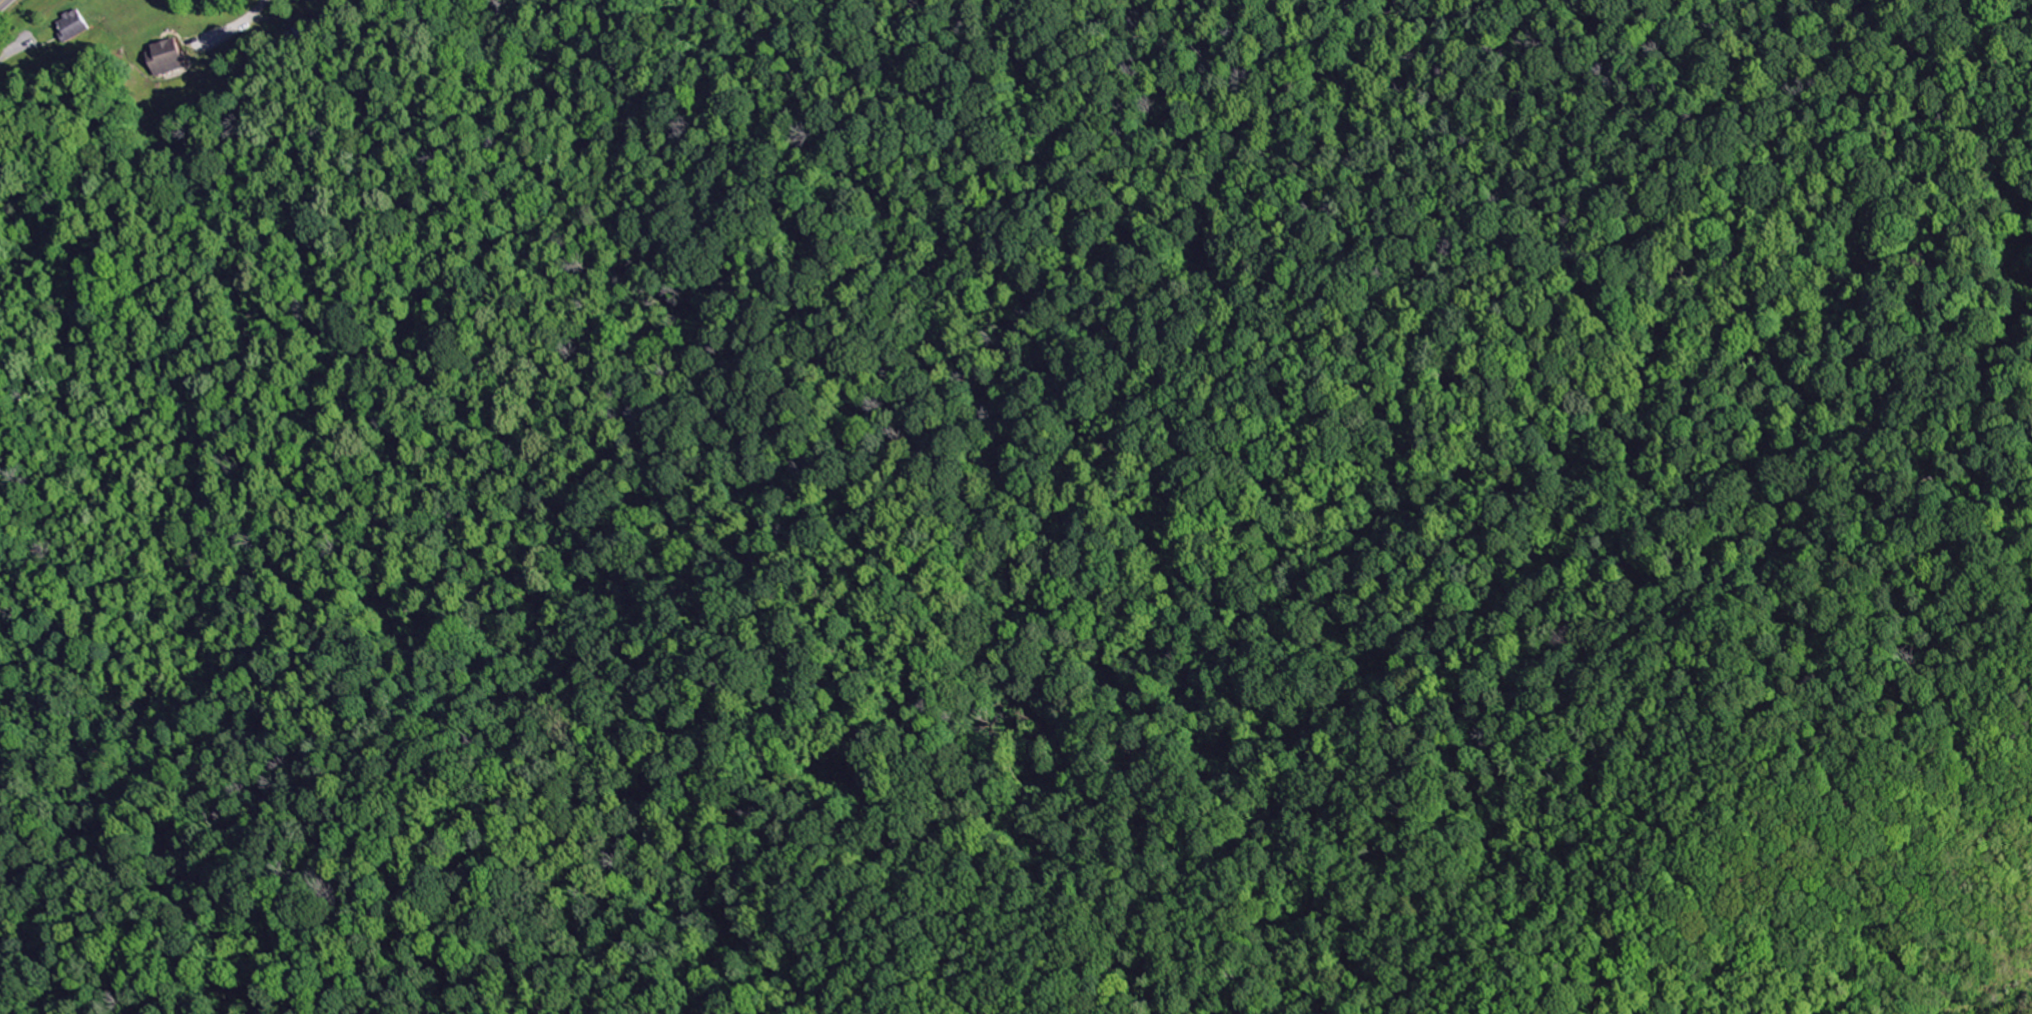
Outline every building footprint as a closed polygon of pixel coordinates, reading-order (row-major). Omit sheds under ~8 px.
[(61,20),(66,32),(62,34),(66,43),(93,32),(84,11),(61,20)] [(188,68),(179,39),(155,46),(164,75),(188,68)]
